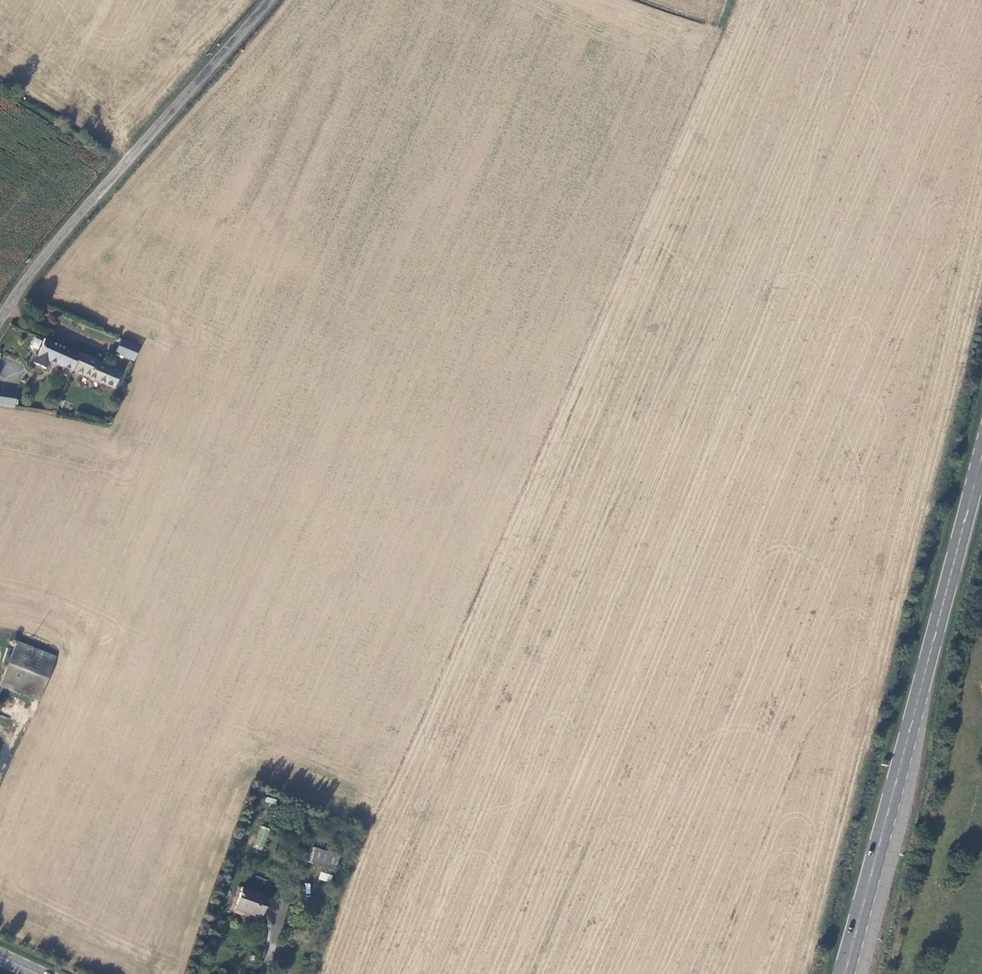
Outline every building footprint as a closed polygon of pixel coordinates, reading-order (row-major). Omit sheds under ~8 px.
[(76,367),(82,351),(48,337),(37,360),(50,365),(53,357),(76,367)] [(115,358),(134,367),(139,353),(121,345),(115,358)] [(102,358),(82,351),(76,367),(118,385),(125,371),(101,360),(102,358)] [(19,402),(21,387),(0,384),(0,400),(19,402)] [(8,665),(48,682),(59,657),(19,639),(8,665)] [(1,683),(41,699),(48,682),(8,665),(1,683)] [(261,825),(253,847),(262,850),(270,829),(261,825)] [(312,864),(335,873),(340,859),(317,851),(312,864)] [(318,879),(330,883),(332,875),(321,872),(318,879)] [(270,898),(244,890),(237,911),(253,917),(254,914),(263,917),(270,898)]
